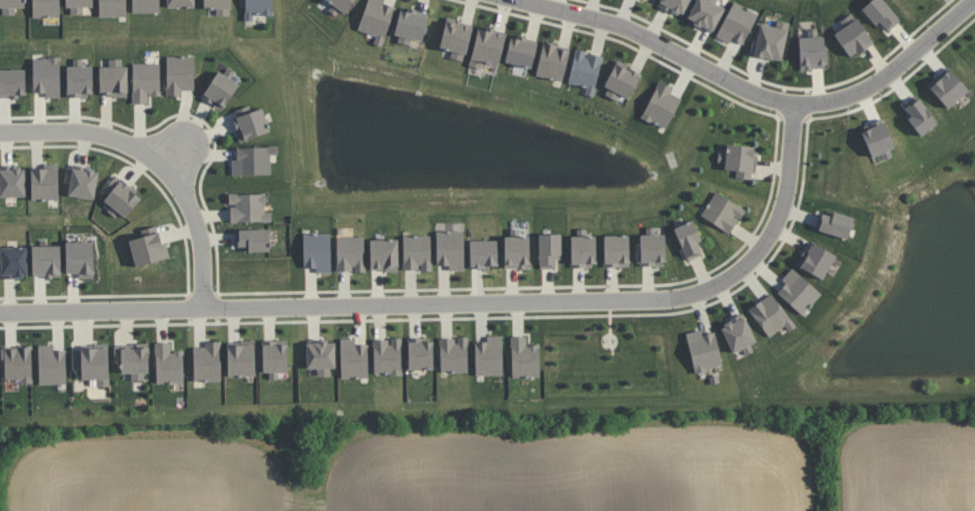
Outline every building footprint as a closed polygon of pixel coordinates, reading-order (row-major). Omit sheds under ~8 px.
[(15,14),(15,7),(24,7),(24,0),(0,0),(0,7),(1,7),(2,14),(15,14)] [(32,17),(60,16),(60,0),(32,0),(32,17)] [(93,0),(66,0),(66,14),(82,13),(82,6),(93,6),(93,0)] [(126,16),(126,0),(99,0),(99,16),(126,16)] [(131,12),(159,12),(159,0),(131,0),(131,12)] [(231,15),(231,0),(204,0),(204,9),(216,8),(216,15),(231,15)] [(244,20),(254,20),(254,16),(273,15),(273,0),(244,0),(244,20)] [(344,13),(354,0),(328,0),(344,13)] [(383,46),(393,5),(384,3),(385,0),(366,0),(358,30),(375,35),(373,43),(383,46)] [(681,16),(689,0),(659,0),(657,4),(681,16)] [(723,6),(713,2),(714,0),(696,0),(688,21),(713,31),(723,6)] [(899,21),(883,0),(871,0),(863,6),(883,33),(899,21)] [(743,44),(757,13),(733,1),(716,36),(729,42),(731,38),(743,44)] [(401,7),(393,41),(409,45),(411,38),(421,41),(428,14),(401,7)] [(834,32),(849,57),(872,44),(853,12),(840,20),(844,27),(834,32)] [(472,23),(446,17),(439,47),(451,50),(449,57),(464,60),(472,23)] [(789,22),(777,20),(775,26),(759,23),(752,54),(781,61),(789,22)] [(498,65),(506,32),(478,26),(468,65),(483,69),(485,62),(498,65)] [(808,32),(808,37),(798,37),(799,69),(825,68),(824,32),(808,32)] [(511,34),(504,60),(530,67),(538,41),(511,34)] [(569,46),(542,41),(536,76),(563,81),(569,46)] [(568,82),(586,86),(584,94),(594,96),(602,55),(587,52),(587,50),(575,48),(568,82)] [(194,89),(193,55),(166,56),(166,95),(182,95),(182,90),(194,89)] [(33,92),(45,92),(45,97),(60,97),(60,57),(32,57),(33,92)] [(66,95),(92,96),(93,65),(82,65),(82,59),(73,58),(73,65),(67,65),(66,95)] [(126,95),(126,58),(108,58),(108,66),(99,66),(99,95),(126,95)] [(616,100),(619,93),(628,98),(641,72),(617,60),(601,92),(616,100)] [(132,63),(132,104),(147,103),(147,94),(160,94),(159,62),(132,63)] [(232,74),(218,66),(202,97),(224,109),(238,82),(230,78),(232,74)] [(928,85),(947,108),(968,91),(949,67),(928,85)] [(0,69),(0,96),(25,96),(25,68),(0,69)] [(641,117),(666,129),(681,97),(671,92),(673,87),(658,80),(641,117)] [(920,135),(937,123),(918,97),(904,107),(910,115),(907,118),(920,135)] [(232,118),(240,141),(270,130),(261,107),(232,118)] [(861,126),(869,155),(893,149),(885,120),(861,126)] [(724,169),(736,171),(735,177),(753,179),(757,147),(727,143),(724,169)] [(236,146),(236,159),(231,159),(231,174),(270,174),(270,154),(277,154),(277,146),(236,146)] [(68,195),(94,199),(98,170),(66,164),(63,182),(69,183),(68,195)] [(25,165),(0,166),(0,197),(25,196),(25,165)] [(30,166),(31,199),(58,199),(58,165),(30,166)] [(111,205),(107,210),(114,216),(118,212),(124,217),(142,195),(115,174),(99,195),(111,205)] [(745,208),(715,191),(700,216),(730,233),(745,208)] [(229,193),(229,222),(271,221),(271,212),(265,212),(265,193),(229,193)] [(853,217),(832,211),(831,215),(821,212),(816,229),(847,238),(853,217)] [(705,253),(693,220),(674,227),(685,260),(705,253)] [(135,266),(170,257),(166,243),(161,244),(156,225),(140,230),(141,236),(128,239),(135,266)] [(269,228),(237,229),(237,250),(269,249),(269,228)] [(503,236),(510,236),(510,229),(518,228),(518,236),(528,235),(529,268),(504,269),(503,236)] [(436,264),(448,264),(448,270),(464,270),(463,230),(436,231),(436,264)] [(664,234),(654,234),(654,230),(636,230),(637,263),(642,262),(642,264),(665,263),(664,234)] [(330,272),(330,233),(303,233),(303,267),(316,267),(316,272),(330,272)] [(561,258),(560,233),(538,233),(538,268),(555,268),(555,258),(561,258)] [(603,235),(604,267),(629,266),(628,234),(603,235)] [(402,235),(403,270),(420,269),(420,271),(431,270),(430,235),(402,235)] [(595,235),(570,235),(571,267),(595,267),(595,235)] [(364,236),(336,236),(337,271),(364,271),(364,236)] [(369,239),(370,271),(398,270),(398,238),(369,239)] [(497,240),(469,240),(469,268),(497,268),(497,240)] [(65,241),(66,273),(77,272),(77,277),(93,277),(92,241),(65,241)] [(836,255),(811,241),(797,265),(822,279),(836,255)] [(31,245),(32,276),(60,275),(60,245),(31,245)] [(26,246),(0,247),(1,277),(27,277),(26,246)] [(776,292),(802,315),(821,293),(791,267),(781,280),(785,283),(776,292)] [(788,330),(795,326),(771,292),(748,308),(768,337),(785,325),(788,330)] [(731,353),(743,348),(746,354),(753,351),(750,344),(755,342),(744,314),(719,324),(731,353)] [(685,332),(694,372),(722,366),(715,331),(702,334),(701,329),(685,332)] [(503,374),(502,335),(486,335),(486,341),(474,341),(475,375),(503,374)] [(539,344),(526,344),(526,335),(510,336),(511,377),(539,376),(539,344)] [(468,371),(467,336),(456,336),(456,337),(439,337),(440,372),(468,371)] [(340,378),(368,377),(367,343),(355,343),(355,338),(340,338),(340,378)] [(401,374),(401,338),(373,339),(374,374),(401,374)] [(432,338),(407,339),(408,369),(433,368),(432,338)] [(287,371),(287,340),(262,340),(262,372),(269,372),(269,379),(278,379),(278,372),(287,371)] [(194,380),(221,380),(220,341),(204,341),(204,346),(193,346),(194,380)] [(255,376),(254,341),(227,342),(227,376),(255,376)] [(333,341),(306,341),(306,368),(317,368),(317,376),(334,375),(333,341)] [(170,342),(155,342),(156,383),(183,382),(183,350),(170,350),(170,342)] [(38,384),(66,383),(65,349),(53,349),(53,344),(38,344),(38,384)] [(147,344),(114,345),(114,361),(121,361),(121,373),(130,373),(131,380),(148,379),(147,344)] [(109,385),(108,345),(73,346),(73,367),(80,367),(81,379),(96,378),(96,386),(109,385)] [(31,346),(2,347),(3,382),(32,381),(31,346)]
